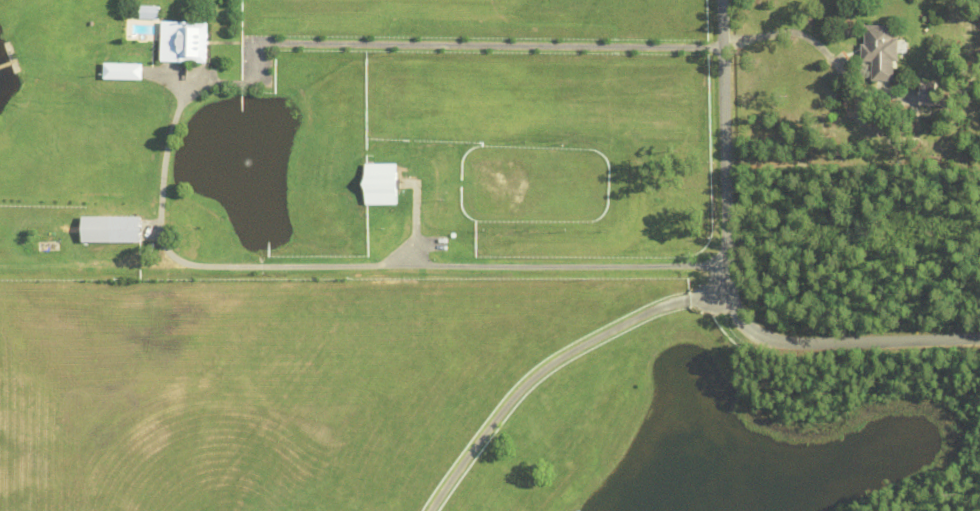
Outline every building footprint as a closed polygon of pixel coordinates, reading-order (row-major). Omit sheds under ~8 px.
[(151,13),(151,5),(160,5),(160,13),(151,13)] [(185,60),(183,63),(179,62),(178,60),(175,60),(175,57),(162,57),(162,39),(175,40),(175,21),(208,22),(206,61),(185,60)] [(894,61),(893,80),(872,80),(873,60),(862,60),(862,42),(865,42),(866,23),(895,24),(894,37),(899,37),(898,61),(894,61)] [(104,77),(104,62),(142,63),(142,78),(104,77)] [(920,104),(921,82),(936,82),(936,96),(945,96),(945,105),(920,104)] [(365,203),(366,163),(397,163),(397,203),(365,203)] [(393,216),(395,216),(395,221),(383,221),(383,223),(375,223),(375,220),(374,220),(374,215),(375,215),(375,214),(384,214),(384,215),(387,215),(387,214),(393,214),(393,216)] [(111,242),(111,216),(141,216),(141,242),(111,242)] [(449,249),(449,239),(457,239),(457,249),(449,249)]
